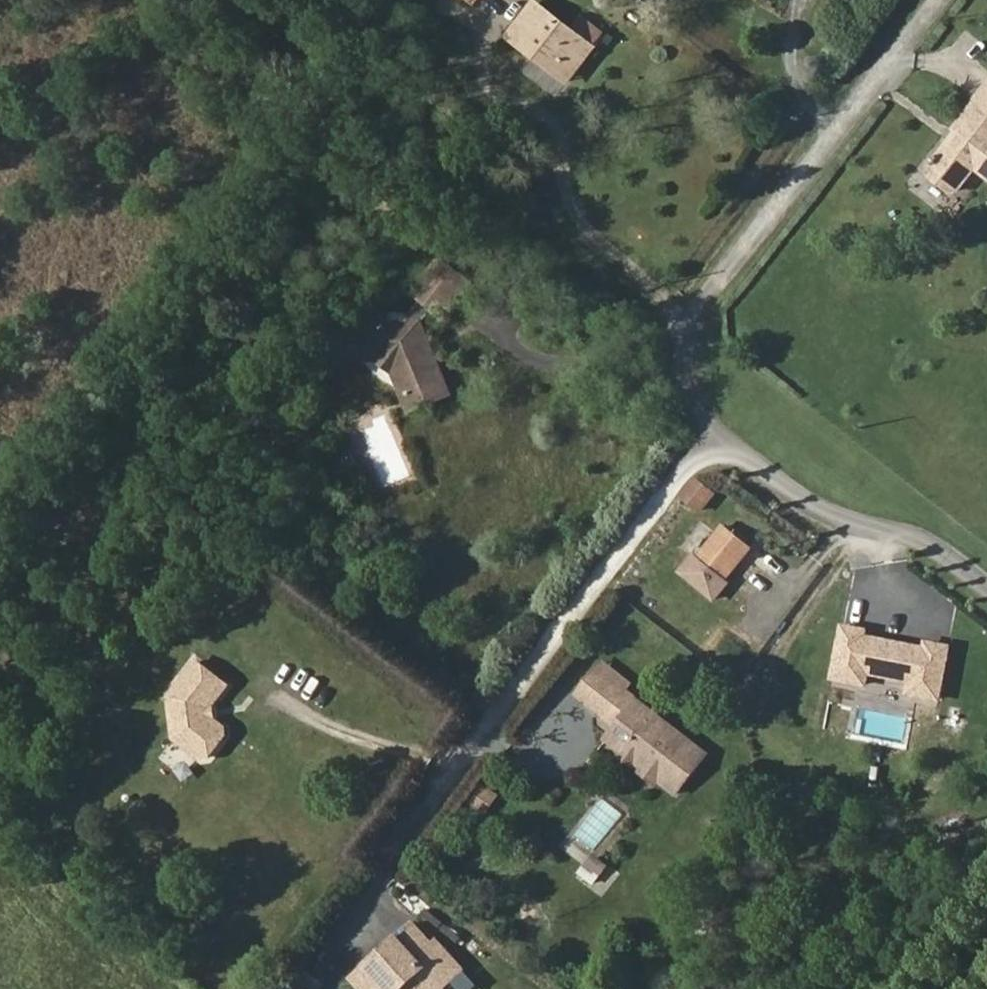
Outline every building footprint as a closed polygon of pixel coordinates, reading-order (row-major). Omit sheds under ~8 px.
[(601,49),(537,1),(506,39),(570,89),(601,49)] [(949,148),(932,169),(933,180),(955,198),(968,196),(981,176),(986,181),(986,98),(960,132),(962,140),(956,147),(949,148)] [(454,289),(426,267),(401,299),(411,306),(418,313),(428,321),(454,289)] [(404,331),(418,313),(411,306),(394,323),(404,331)] [(412,343),(404,331),(394,323),(375,321),(374,326),(327,317),(322,356),(362,364),(377,376),(387,403),(399,399),(399,394),(419,391),(422,394),(430,390),(416,356),(411,358),(409,347),(412,343)] [(387,403),(394,418),(437,401),(430,390),(422,394),(419,391),(399,394),(399,399),(387,403)] [(700,515),(717,495),(695,478),(679,498),(700,515)] [(696,557),(692,555),(676,573),(714,604),(731,584),(727,581),(753,549),(721,525),(696,557)] [(868,630),(840,624),(830,682),(867,688),(869,677),(905,683),(902,696),(940,703),(951,646),(924,641),(923,646),(867,635),(868,630)] [(202,705),(219,683),(191,661),(173,682),(165,681),(167,688),(161,695),(170,744),(198,766),(223,735),(205,719),(202,705)] [(624,693),(630,686),(600,663),(594,670),(624,693)] [(704,755),(624,693),(594,670),(576,695),(617,726),(613,730),(631,743),(622,754),(622,759),(626,762),(630,761),(637,761),(645,767),(656,765),(656,783),(673,795),(704,755)] [(861,708),(859,732),(909,737),(912,713),(861,708)] [(613,730),(606,741),(622,754),(631,743),(613,730)] [(630,761),(656,783),(656,765),(645,767),(637,761),(630,761)] [(610,860),(599,854),(625,809),(603,797),(573,850),(587,858),(578,873),(596,883),(610,860)] [(411,924),(346,985),(349,988),(451,988),(463,977),(445,961),(448,957),(411,924)] [(302,972),(299,976),(315,988),(322,988),(323,988),(302,972)] [(299,976),(292,983),(299,988),(315,988),(299,976)]
